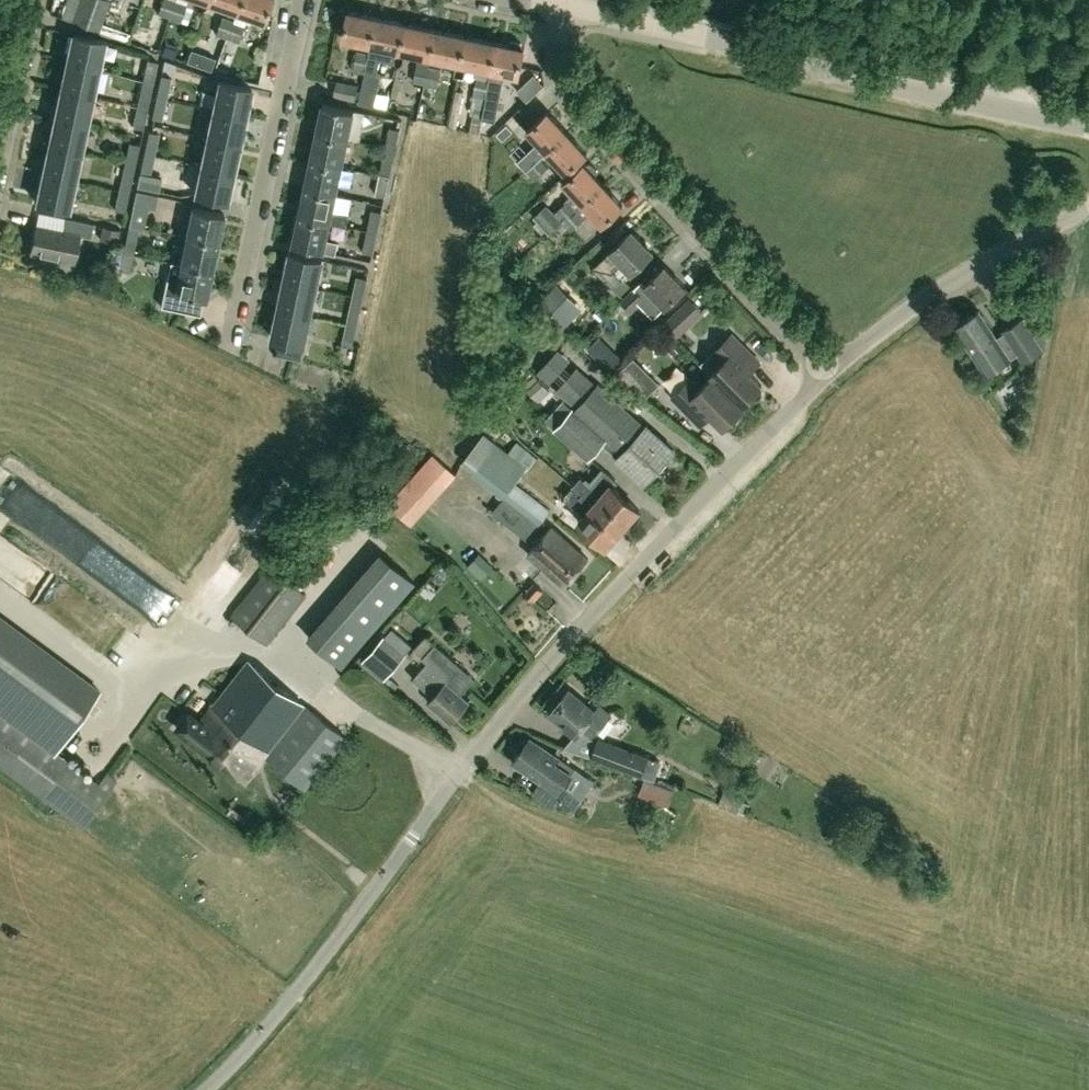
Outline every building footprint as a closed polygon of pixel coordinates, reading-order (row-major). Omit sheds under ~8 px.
[(61,16),(99,30),(108,5),(110,5),(112,0),(67,0),(61,16)] [(175,0),(162,0),(157,14),(169,18),(175,0)] [(176,0),(175,0),(169,18),(180,22),(187,4),(176,0)] [(207,1),(222,6),(219,16),(222,17),(216,34),(227,37),(228,38),(237,12),(235,11),(239,0),(207,0),(207,1)] [(228,38),(239,42),(248,16),(263,21),(271,0),(239,0),(235,11),(237,12),(228,38)] [(371,45),(377,17),(349,11),(343,39),(370,45),(371,45)] [(167,19),(155,15),(146,39),(158,43),(167,19)] [(401,51),(407,23),(377,17),(371,45),(369,55),(366,72),(377,74),(380,60),(394,63),(396,50),(401,51)] [(437,29),(407,23),(401,51),(431,57),(437,29)] [(467,35),(437,29),(431,57),(443,60),(461,64),(467,35)] [(66,61),(98,68),(104,40),(72,33),(66,61)] [(491,70),(497,42),(467,35),(461,64),(479,67),(491,70)] [(207,43),(194,39),(186,61),(211,70),(215,58),(203,54),(207,43)] [(501,81),(502,72),(519,76),(525,47),(523,47),(521,42),(511,40),(508,44),(497,42),(491,70),(489,80),(485,97),(486,97),(484,108),(482,119),(494,121),(499,99),(501,81)] [(366,72),(369,55),(357,52),(354,70),(366,72)] [(148,59),(144,77),(154,79),(158,61),(148,59)] [(60,89),(92,96),(98,68),(66,61),(60,89)] [(426,84),(429,67),(417,65),(414,82),(426,84)] [(437,87),(441,70),(429,67),(426,84),(437,87)] [(374,90),(377,74),(366,72),(362,88),(374,90)] [(542,85),(532,74),(516,90),(526,100),(542,85)] [(157,96),(167,99),(172,77),(161,75),(157,96)] [(144,77),(138,106),(148,108),(154,79),(144,77)] [(485,97),(489,80),(477,77),(472,106),(484,108),(486,97),(485,97)] [(213,109),(245,115),(251,87),(219,80),(213,109)] [(359,85),(336,80),(334,95),(356,100),(359,85)] [(86,124),(92,96),(60,89),(55,118),(86,124)] [(451,114),(449,125),(449,126),(456,127),(464,91),(456,89),(451,114)] [(381,94),(380,111),(398,112),(399,95),(381,94)] [(163,120),(167,99),(157,96),(152,117),(163,120)] [(318,131),(350,138),(356,109),(324,102),(318,131)] [(148,108),(138,106),(133,126),(144,129),(148,108)] [(207,137),(239,143),(245,115),(213,109),(207,137)] [(547,151),(568,132),(549,111),(528,130),(547,151)] [(80,153),(86,124),(55,118),(49,146),(80,153)] [(507,125),(497,134),(503,140),(513,131),(507,125)] [(385,146),(396,148),(401,129),(389,127),(385,146)] [(144,153),(154,155),(159,133),(149,131),(144,153)] [(344,166),(350,138),(318,131),(312,159),(344,166)] [(587,153),(568,132),(547,151),(566,172),(587,153)] [(233,172),(239,143),(207,137),(201,165),(233,172)] [(125,162),(135,164),(140,144),(129,142),(125,162)] [(547,151),(539,142),(518,161),(527,170),(541,157),(547,151)] [(43,174),(74,181),(80,153),(49,146),(43,174)] [(385,146),(380,174),(390,176),(396,148),(385,146)] [(151,174),(154,155),(144,153),(140,172),(137,186),(159,191),(162,176),(151,174)] [(541,157),(527,170),(535,179),(549,167),(541,157)] [(306,187),(338,194),(344,166),(312,159),(306,187)] [(125,162),(119,190),(129,192),(135,164),(125,162)] [(562,222),(604,184),(596,175),(598,169),(592,163),(586,164),(585,163),(564,182),(575,194),(568,199),(569,200),(555,214),(562,222)] [(233,172),(201,165),(195,193),(227,200),(233,172)] [(74,181),(43,174),(37,202),(68,209),(74,181)] [(386,196),(390,176),(380,174),(375,194),(386,196)] [(604,184),(562,222),(570,231),(592,213),(603,224),(624,205),(604,184)] [(334,210),(338,194),(306,187),(300,215),(331,222),(348,225),(350,214),(334,210)] [(125,211),(129,192),(119,190),(115,209),(125,211)] [(130,223),(140,225),(144,206),(155,208),(158,194),(136,190),(134,204),(130,223)] [(186,235),(218,242),(224,213),(192,206),(186,235)] [(372,209),(367,230),(378,232),(382,211),(372,209)] [(328,239),(331,222),(300,215),(293,244),(325,251),(325,252),(336,254),(339,241),(328,239)] [(65,217),(62,230),(37,225),(31,253),(74,262),(80,234),(91,236),(94,222),(65,217)] [(124,251),(133,253),(140,225),(130,223),(124,251)] [(121,228),(103,224),(100,238),(118,242),(121,228)] [(378,232),(367,230),(363,251),(374,253),(378,232)] [(614,271),(622,279),(631,271),(632,271),(652,251),(632,230),(611,250),(623,263),(614,271)] [(218,242),(186,235),(180,263),(212,270),(218,242)] [(129,272),(133,253),(124,251),(120,270),(129,272)] [(285,281),(317,287),(323,259),(292,252),(285,281)] [(501,257),(490,267),(501,277),(511,266),(501,257)] [(206,298),(212,270),(180,263),(171,261),(162,306),(180,310),(183,294),(206,298)] [(654,317),(686,286),(666,266),(646,286),(641,281),(620,301),(632,312),(641,304),(654,317)] [(364,298),(368,278),(357,276),(353,295),(364,298)] [(279,309),(311,316),(317,287),(285,281),(279,309)] [(357,326),(364,298),(353,295),(352,295),(352,296),(346,324),(357,326)] [(311,316),(279,309),(273,338),(305,345),(311,316)] [(997,340),(980,312),(955,327),(973,356),(985,375),(1017,355),(1022,364),(1043,351),(1023,320),(1003,333),(1004,335),(997,340)] [(665,323),(680,336),(689,328),(675,313),(665,323)] [(353,345),(357,326),(346,324),(342,342),(353,345)] [(724,361),(715,370),(747,401),(750,397),(751,398),(752,398),(753,399),(754,399),(756,400),(757,399),(758,399),(760,398),(761,398),(762,397),(762,396),(763,394),(763,393),(764,392),(763,390),(763,389),(762,388),(761,386),(762,385),(744,367),(755,356),(732,333),(714,352),(724,361)] [(576,408),(598,384),(558,348),(536,372),(575,407),(576,408)] [(620,359),(609,348),(598,360),(608,371),(620,359)] [(651,396),(663,383),(638,358),(621,374),(651,396)] [(747,401),(715,370),(711,374),(712,376),(700,389),(691,379),(672,397),(695,420),(706,409),(724,427),(725,426),(727,427),(728,428),(730,428),(731,428),(732,428),(734,428),(735,427),(736,427),(737,426),(738,424),(738,423),(738,422),(739,421),(738,419),(738,418),(738,417),(736,415),(745,406),(743,405),(747,401)] [(527,389),(537,399),(547,389),(538,379),(527,389)] [(599,383),(598,384),(576,408),(575,407),(574,408),(564,400),(547,419),(556,427),(589,457),(602,442),(607,448),(618,457),(646,427),(641,422),(641,421),(599,383)] [(647,425),(646,427),(618,457),(643,480),(643,481),(645,482),(675,449),(673,448),(647,425)] [(502,500),(493,511),(528,539),(551,509),(516,482),(538,458),(518,441),(508,451),(497,442),(472,474),(496,493),(495,495),(502,500)] [(434,453),(388,503),(410,522),(454,473),(434,453)] [(639,510),(611,485),(616,480),(606,472),(592,488),(581,478),(574,486),(583,494),(579,498),(619,534),(628,523),(632,527),(640,518),(636,514),(639,510)] [(583,494),(574,486),(573,485),(562,498),(585,517),(580,523),(607,547),(619,534),(579,498),(583,494)] [(566,584),(589,558),(552,526),(530,553),(566,584)] [(493,566),(480,552),(467,565),(481,579),(493,566)] [(306,593),(270,565),(232,615),(268,643),(306,593)] [(24,595),(0,577),(0,594),(16,605),(24,595)] [(526,591),(535,599),(542,589),(534,582),(526,591)] [(83,825),(108,791),(54,752),(100,689),(0,614),(0,765),(83,825)] [(392,627),(364,660),(385,678),(413,644),(392,627)] [(452,722),(470,701),(461,693),(476,676),(441,645),(440,647),(435,642),(422,657),(427,661),(413,678),(433,695),(428,701),(452,722)] [(268,748),(304,704),(255,662),(236,684),(232,681),(201,721),(189,712),(177,728),(245,781),(266,758),(305,789),(346,738),(306,706),(270,750),(268,748)] [(575,736),(580,729),(591,738),(611,715),(600,705),(595,711),(569,689),(548,714),(575,736)] [(558,793),(575,769),(529,737),(513,762),(540,780),(533,790),(553,806),(563,797),(558,793)] [(599,739),(592,757),(654,779),(661,761),(599,739)] [(657,784),(651,798),(667,804),(672,790),(657,784)] [(739,810),(746,813),(750,804),(743,801),(739,810)]
